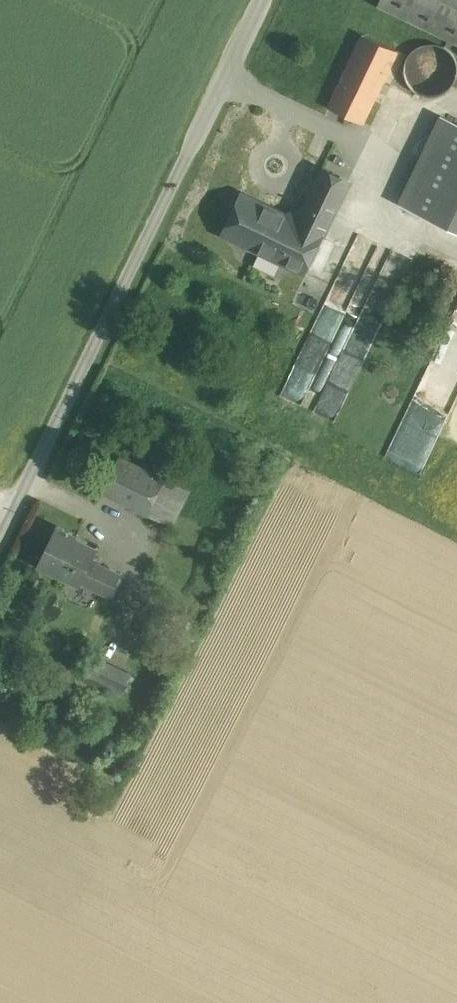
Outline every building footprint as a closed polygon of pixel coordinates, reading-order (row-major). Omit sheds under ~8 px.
[(379,2),(456,38),(456,0),(380,0),(379,2)] [(399,47),(365,32),(342,81),(347,83),(337,105),(359,115),(370,94),(375,96),(399,47)] [(434,34),(400,63),(430,97),(456,73),(456,60),(434,34)] [(403,201),(456,226),(456,124),(443,117),(403,201)] [(324,169),(302,214),(327,226),(348,181),(324,169)] [(302,214),(292,218),(262,203),(262,205),(240,195),(223,231),(256,247),(255,248),(286,263),(287,262),(304,270),(321,234),(322,235),(327,226),(302,214)] [(303,406),(337,421),(409,258),(389,249),(352,331),(324,318),(330,305),(324,302),(300,356),(321,365),(303,406)] [(390,457),(425,472),(456,394),(456,297),(390,457)] [(120,455),(102,491),(148,514),(166,477),(120,455)] [(190,489),(166,477),(148,514),(172,526),(190,489)] [(39,563),(80,583),(81,581),(91,560),(97,549),(76,539),(77,537),(56,527),(55,529),(39,563)] [(120,574),(91,560),(81,581),(110,595),(120,574)] [(131,674),(95,657),(85,679),(120,696),(131,674)]
